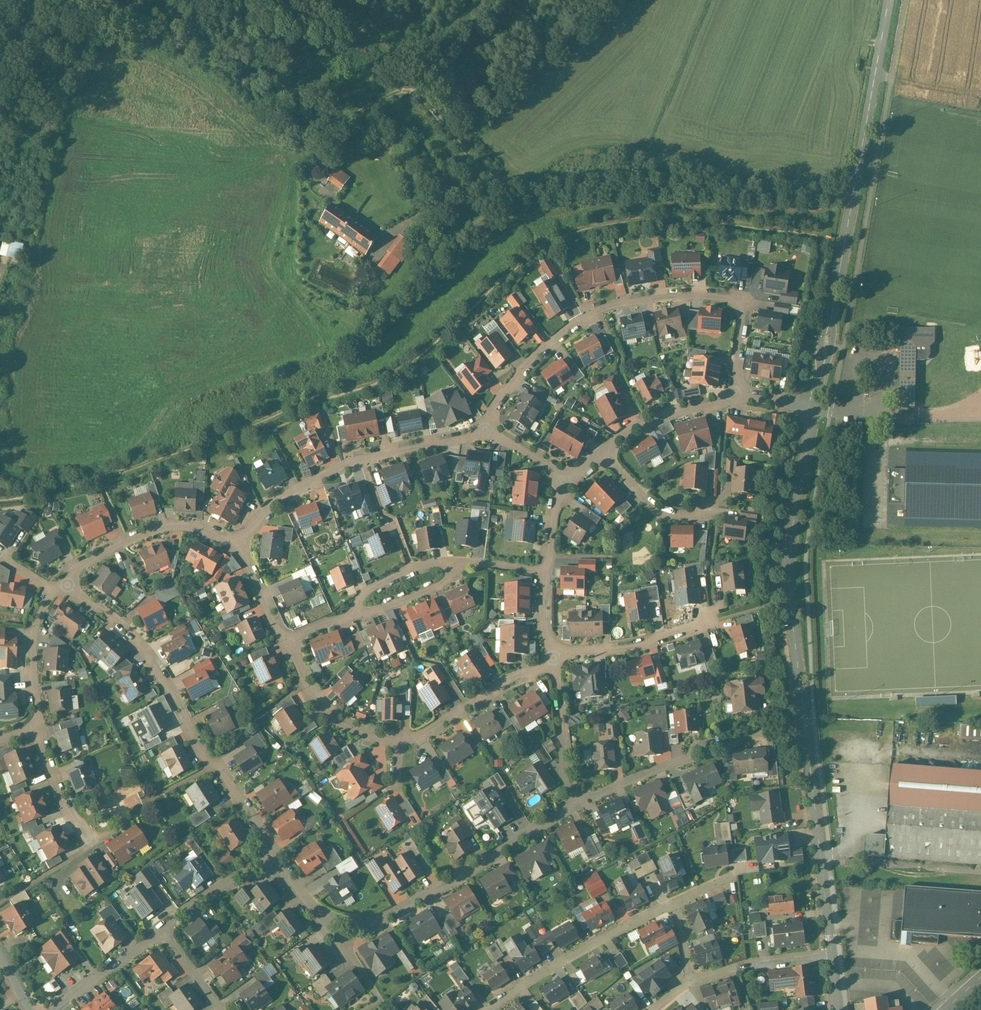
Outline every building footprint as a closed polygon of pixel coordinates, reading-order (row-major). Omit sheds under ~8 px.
[(350,179),(337,169),(328,181),(341,191),(350,179)] [(378,239),(333,207),(321,223),(341,237),(336,243),(345,250),(350,243),(366,255),(378,239)] [(400,236),(388,252),(389,253),(400,261),(401,262),(413,247),(400,236)] [(0,248),(0,255),(19,260),(23,244),(3,239),(0,248)] [(757,251),(770,253),(771,241),(759,239),(757,251)] [(659,249),(647,251),(649,261),(652,261),(653,266),(662,265),(659,249)] [(400,261),(389,253),(378,267),(389,275),(400,261)] [(699,256),(682,256),(681,255),(675,255),(673,257),(672,257),(673,278),(690,277),(690,281),(699,281),(699,277),(699,256)] [(609,258),(595,261),(601,284),(613,282),(615,281),(612,271),(609,258)] [(747,263),(723,259),(720,277),(738,280),(739,279),(744,280),(747,263)] [(556,275),(547,260),(540,264),(549,279),(556,275)] [(595,261),(582,265),(584,275),(587,288),(588,287),(601,284),(595,261)] [(649,261),(643,262),(642,261),(636,262),(635,264),(635,267),(634,269),(627,270),(630,286),(655,281),(653,266),(652,261),(649,261)] [(623,284),(619,270),(612,271),(615,281),(613,282),(614,287),(623,284)] [(789,274),(766,271),(763,292),(781,295),(782,291),(786,292),(789,274)] [(584,275),(575,277),(577,285),(578,284),(580,292),(589,290),(588,287),(587,288),(584,275)] [(552,281),(547,284),(546,283),(540,287),(541,287),(535,291),(552,318),(557,315),(558,316),(564,312),(563,311),(569,308),(552,281)] [(786,292),(782,291),(781,295),(780,304),(789,305),(796,306),(798,294),(786,292)] [(515,295),(508,301),(516,311),(518,309),(523,305),(515,295)] [(780,304),(776,303),(774,314),(774,315),(782,316),(787,317),(789,305),(780,304)] [(516,311),(512,314),(509,314),(508,317),(501,322),(510,333),(527,320),(518,309),(516,311)] [(707,310),(701,310),(700,313),(699,330),(699,331),(708,332),(709,330),(719,330),(721,312),(715,311),(715,310),(707,309),(707,310)] [(700,313),(689,311),(688,322),(688,329),(699,330),(700,313)] [(678,313),(671,314),(670,312),(655,315),(656,316),(659,330),(660,334),(670,332),(670,334),(678,333),(682,332),(680,324),(678,313)] [(774,314),(760,312),(758,329),(764,330),(764,332),(772,333),(773,328),(779,329),(782,316),(774,315),(774,314)] [(641,316),(634,317),(633,317),(633,318),(629,318),(628,318),(628,319),(620,320),(622,329),(622,331),(623,331),(625,341),(643,337),(645,336),(642,323),(641,316)] [(656,316),(649,317),(650,321),(653,332),(659,330),(656,316)] [(527,320),(510,333),(519,344),(525,339),(528,339),(529,336),(531,334),(535,331),(527,320)] [(650,321),(642,323),(645,336),(643,337),(644,339),(654,337),(653,332),(650,321)] [(688,322),(680,324),(682,332),(678,333),(680,339),(687,337),(688,329),(688,322)] [(509,341),(498,327),(488,334),(491,339),(494,337),(502,347),(509,341)] [(934,330),(901,329),(901,343),(912,344),(929,345),(934,339),(934,330)] [(543,341),(537,333),(533,336),(539,344),(543,341)] [(491,339),(480,347),(497,368),(512,357),(509,353),(506,353),(502,347),(494,337),(491,339)] [(613,353),(605,337),(596,341),(604,356),(603,356),(604,358),(613,353)] [(595,338),(575,348),(584,366),(603,356),(604,356),(596,341),(595,338)] [(912,344),(901,343),(899,408),(914,408),(914,407),(911,407),(912,344)] [(706,352),(688,349),(687,358),(695,359),(695,358),(705,360),(706,352)] [(754,357),(746,356),(744,369),(752,371),(754,357)] [(768,358),(754,356),(754,357),(752,371),(751,377),(765,379),(768,358)] [(481,358),(474,364),(484,377),(491,371),(481,358)] [(705,360),(695,358),(695,359),(693,371),(718,375),(720,362),(705,360)] [(782,360),(768,358),(765,379),(778,381),(779,375),(782,361),(782,360)] [(790,362),(782,361),(779,375),(787,376),(790,362)] [(555,366),(555,365),(549,369),(550,370),(542,375),(553,390),(560,385),(561,383),(566,384),(566,382),(576,383),(567,371),(565,368),(563,370),(559,363),(555,366)] [(474,364),(465,371),(468,374),(461,380),(473,395),(485,385),(486,379),(484,377),(474,364)] [(584,377),(575,365),(567,371),(576,383),(584,377)] [(718,375),(693,371),(691,384),(716,388),(718,375)] [(615,376),(604,382),(611,396),(597,404),(608,426),(626,416),(616,396),(623,392),(615,376)] [(648,379),(636,385),(646,404),(653,401),(652,401),(658,398),(657,395),(663,392),(657,379),(650,383),(648,379)] [(699,388),(681,392),(683,399),(700,396),(699,388)] [(549,397),(535,389),(529,398),(542,406),(542,407),(543,407),(549,397)] [(383,402),(393,400),(391,390),(382,391),(383,402)] [(464,393),(458,397),(461,404),(465,403),(466,407),(471,403),(464,393)] [(441,394),(431,399),(432,402),(433,404),(444,399),(442,394),(442,395),(441,394)] [(433,404),(432,405),(433,407),(436,416),(433,417),(436,424),(438,428),(445,425),(446,427),(467,418),(466,416),(469,414),(466,407),(465,403),(461,404),(458,397),(456,394),(444,399),(433,404)] [(529,398),(524,395),(520,402),(521,403),(518,408),(535,418),(542,407),(542,406),(529,398)] [(423,397),(415,399),(418,412),(419,416),(427,415),(426,409),(423,397)] [(382,407),(373,408),(373,412),(374,412),(376,422),(385,420),(382,407)] [(433,407),(426,409),(427,415),(429,425),(436,424),(433,417),(436,416),(433,407)] [(535,418),(518,408),(515,413),(514,412),(510,419),(515,422),(528,430),(528,429),(535,418)] [(373,412),(359,415),(363,438),(378,435),(376,422),(374,412),(373,412)] [(418,412),(399,416),(403,434),(422,430),(419,416),(418,412)] [(324,428),(319,414),(305,419),(308,428),(315,426),(317,430),(324,428)] [(359,415),(352,416),(350,420),(345,421),(346,426),(348,440),(349,441),(363,438),(359,415)] [(914,415),(894,415),(894,424),(914,425),(914,415)] [(761,425),(742,422),(742,421),(728,418),(726,433),(744,436),(743,445),(758,448),(757,450),(759,452),(767,453),(767,449),(768,449),(772,428),(773,426),(761,424),(761,425)] [(704,419),(675,427),(678,436),(678,437),(676,439),(679,440),(682,452),(683,452),(682,451),(689,449),(691,447),(695,446),(696,451),(697,450),(696,446),(701,444),(703,446),(710,444),(710,445),(711,445),(704,419)] [(669,420),(658,426),(663,435),(674,429),(669,420)] [(528,430),(515,422),(511,431),(524,439),(530,430),(528,429),(528,430)] [(586,436),(562,422),(554,437),(550,443),(553,444),(559,448),(567,453),(568,453),(576,458),(587,440),(589,438),(586,436)] [(346,426),(337,428),(340,441),(348,440),(346,426)] [(597,434),(590,429),(586,436),(589,438),(587,440),(592,443),(597,434)] [(313,431),(296,440),(310,467),(316,464),(317,467),(323,464),(321,461),(327,458),(313,431)] [(554,437),(548,433),(541,444),(550,449),(553,444),(550,443),(554,437)] [(673,454),(664,438),(654,444),(659,454),(659,455),(662,460),(673,454)] [(651,439),(631,450),(640,465),(659,455),(659,454),(654,444),(651,439)] [(906,449),(905,471),(905,504),(904,525),(980,527),(980,451),(906,449)] [(289,467),(281,451),(272,456),(275,462),(277,461),(282,471),(289,467)] [(716,451),(705,455),(704,463),(700,463),(699,468),(706,469),(714,470),(716,451)] [(491,456),(468,453),(468,459),(466,474),(469,475),(473,475),(487,477),(488,477),(491,456)] [(458,458),(446,456),(442,457),(447,472),(456,473),(458,458)] [(427,462),(420,464),(427,484),(449,476),(447,472),(442,457),(436,459),(436,458),(427,461),(427,462)] [(468,459),(458,458),(456,473),(456,476),(468,477),(469,475),(466,474),(468,459)] [(740,460),(727,459),(726,476),(734,476),(735,470),(739,471),(740,460)] [(275,462),(260,470),(264,478),(261,480),(266,489),(273,485),(274,486),(281,483),(280,481),(286,478),(282,471),(277,461),(275,462)] [(505,464),(497,463),(496,471),(504,472),(505,464)] [(402,465),(381,473),(386,487),(388,493),(394,491),(400,489),(400,490),(403,491),(408,489),(409,487),(408,486),(409,486),(402,465)] [(699,468),(686,468),(684,489),(704,490),(706,469),(699,468)] [(222,493),(217,502),(214,501),(210,508),(211,509),(209,513),(233,525),(248,498),(237,492),(241,484),(235,474),(229,470),(220,475),(218,479),(217,478),(214,484),(215,487),(214,489),(222,493)] [(739,471),(735,470),(734,476),(734,481),(733,481),(732,482),(731,492),(733,493),(737,493),(739,495),(742,495),(744,494),(745,494),(745,491),(754,491),(756,472),(739,471)] [(904,470),(889,470),(889,504),(903,504),(905,504),(905,471),(904,471),(904,470)] [(538,475),(511,473),(509,486),(515,487),(515,491),(513,492),(513,496),(514,498),(514,499),(516,499),(516,500),(516,505),(524,506),(526,504),(536,506),(537,497),(536,496),(538,483),(538,482),(538,476),(539,476),(538,475)] [(487,477),(473,475),(471,490),(485,492),(485,489),(487,477)] [(495,478),(488,477),(487,477),(485,489),(493,490),(495,478)] [(605,478),(587,495),(595,505),(593,507),(594,507),(596,505),(605,514),(612,507),(622,497),(623,497),(605,478)] [(205,483),(193,482),(192,492),(196,492),(195,500),(204,501),(205,483)] [(154,483),(144,486),(147,495),(148,495),(151,503),(159,500),(154,483)] [(356,485),(334,492),(343,515),(345,514),(346,516),(348,516),(351,515),(352,513),(352,512),(361,509),(364,507),(361,499),(356,485)] [(386,487),(378,490),(384,507),(399,502),(398,501),(397,501),(394,491),(388,493),(386,487)] [(192,492),(175,491),(174,511),(195,512),(195,500),(196,492),(192,492)] [(147,495),(127,502),(134,520),(154,513),(151,503),(148,495),(147,495)] [(369,496),(361,499),(364,507),(361,509),(364,516),(375,512),(369,496)] [(622,497),(612,507),(621,516),(631,507),(622,497)] [(329,500),(320,503),(321,505),(316,507),(321,522),(334,517),(329,500)] [(315,505),(296,511),(302,529),(321,523),(321,522),(316,507),(315,505)] [(94,513),(77,520),(86,540),(104,532),(101,526),(109,522),(102,506),(92,510),(94,513)] [(601,519),(586,509),(581,516),(592,523),(591,524),(595,527),(601,519)] [(0,517),(0,545),(6,548),(10,543),(9,539),(11,535),(15,534),(19,528),(27,534),(37,518),(25,511),(22,516),(17,513),(10,523),(0,517)] [(490,512),(479,511),(478,525),(478,529),(488,531),(490,512)] [(527,513),(511,511),(509,521),(515,522),(526,523),(527,513)] [(757,513),(741,511),(740,520),(746,521),(746,525),(755,526),(757,513)] [(440,513),(433,514),(435,527),(442,526),(440,513)] [(578,514),(563,534),(577,544),(582,537),(585,538),(589,532),(587,531),(591,524),(592,523),(581,516),(578,514)] [(740,520),(726,518),(724,535),(731,536),(731,538),(744,540),(746,525),(746,521),(740,520)] [(526,523),(515,522),(513,542),(532,544),(534,524),(526,523)] [(478,525),(461,523),(460,530),(457,530),(456,538),(457,538),(456,545),(475,548),(478,529),(478,525)] [(293,529),(278,527),(277,537),(282,538),(282,541),(291,542),(293,529)] [(692,528),(672,528),(672,533),(669,536),(669,540),(672,543),(672,547),(698,548),(699,548),(699,531),(692,531),(692,528)] [(437,529),(417,532),(420,552),(440,549),(437,529)] [(47,539),(34,546),(37,552),(36,557),(37,557),(41,564),(41,565),(41,566),(60,555),(55,546),(62,542),(55,530),(45,536),(47,539)] [(373,530),(359,537),(361,544),(370,541),(369,541),(376,538),(373,530)] [(707,531),(699,531),(699,548),(698,548),(698,549),(706,549),(707,531)] [(376,538),(369,541),(370,541),(376,559),(394,552),(387,534),(376,538)] [(277,537),(266,536),(265,543),(263,542),(261,558),(267,559),(270,563),(273,560),(278,560),(279,551),(280,551),(282,541),(282,538),(277,537)] [(210,552),(196,545),(187,560),(211,574),(221,558),(215,555),(216,554),(211,551),(210,552)] [(160,546),(140,555),(146,568),(150,566),(152,568),(153,571),(166,565),(168,564),(162,552),(160,546)] [(178,552),(162,552),(168,564),(166,565),(170,571),(175,569),(178,552)] [(355,557),(348,559),(353,572),(359,569),(355,557)] [(136,578),(128,560),(123,563),(131,580),(136,578)] [(728,560),(714,562),(716,574),(722,573),(722,568),(729,567),(728,560)] [(595,561),(580,561),(579,569),(584,569),(584,572),(594,573),(595,561)] [(702,563),(693,564),(693,570),(694,570),(695,576),(704,575),(702,563)] [(0,566),(0,586),(1,586),(2,586),(7,587),(9,572),(0,566)] [(729,567),(722,568),(722,573),(725,592),(745,590),(742,566),(729,567)] [(347,567),(331,573),(338,591),(354,584),(347,567)] [(118,579),(103,568),(91,584),(107,595),(118,579)] [(579,569),(562,568),(561,588),(583,588),(584,572),(584,569),(579,569)] [(304,570),(291,575),(294,583),(298,581),(298,582),(307,578),(304,570)] [(693,570),(675,572),(678,593),(697,590),(695,576),(694,570),(693,570)] [(532,578),(520,577),(520,585),(529,585),(530,585),(531,585),(532,578)] [(237,579),(213,590),(215,595),(217,596),(219,595),(222,602),(223,602),(226,608),(229,608),(230,612),(238,609),(249,604),(237,579)] [(294,583),(279,589),(287,607),(306,598),(298,582),(298,581),(294,583)] [(173,595),(168,585),(164,588),(168,597),(173,595)] [(520,585),(506,585),(506,600),(529,600),(530,585),(529,585),(520,585)] [(2,586),(1,586),(0,595),(0,605),(6,606),(6,607),(13,608),(13,607),(21,608),(24,590),(16,588),(16,587),(10,586),(10,587),(7,587),(2,586)] [(657,586),(639,589),(640,595),(646,594),(647,603),(659,601),(657,586)] [(466,587),(446,596),(451,608),(454,614),(455,614),(474,606),(466,587)] [(640,595),(625,598),(629,623),(649,620),(647,603),(646,594),(640,595)] [(529,600),(506,600),(505,614),(514,614),(525,614),(529,614),(529,600)] [(433,601),(421,607),(431,631),(443,625),(444,625),(437,610),(433,601)] [(155,603),(151,605),(141,610),(138,612),(140,617),(145,625),(147,630),(156,625),(157,628),(166,624),(164,621),(165,620),(164,619),(165,619),(164,618),(163,618),(162,616),(158,607),(155,603)] [(73,613),(61,604),(52,617),(58,622),(56,625),(64,631),(67,630),(74,634),(78,629),(82,622),(72,615),(73,613)] [(249,604),(238,609),(242,614),(251,609),(249,604)] [(610,623),(610,605),(601,606),(601,613),(602,623),(610,623)] [(431,631),(421,607),(408,612),(412,621),(418,636),(419,636),(431,631)] [(444,611),(443,608),(437,610),(444,625),(443,625),(444,627),(450,624),(444,611)] [(454,614),(451,608),(444,611),(450,624),(451,627),(459,624),(455,614),(454,614)] [(602,623),(601,613),(587,614),(587,636),(602,635),(602,623)] [(587,614),(570,614),(570,627),(570,636),(587,636),(587,614)] [(238,615),(222,623),(225,630),(241,623),(238,615)] [(752,615),(734,620),(737,630),(749,626),(750,627),(754,625),(752,615)] [(255,619),(239,627),(247,646),(264,638),(255,619)] [(88,624),(83,620),(82,622),(78,629),(83,632),(85,632),(89,626),(88,624)] [(508,620),(497,620),(497,629),(502,629),(502,628),(513,628),(514,620),(508,620)] [(412,621),(406,624),(413,641),(420,638),(419,636),(418,636),(412,621)] [(368,632),(367,633),(374,649),(385,644),(387,650),(400,644),(395,633),(396,633),(392,622),(368,632)] [(182,626),(168,633),(173,642),(180,638),(181,639),(187,635),(182,626)] [(737,630),(733,631),(736,638),(734,639),(738,654),(756,649),(750,627),(749,626),(737,630)] [(570,636),(570,627),(562,627),(563,641),(571,641),(570,636)] [(513,628),(502,628),(502,629),(502,653),(501,653),(500,663),(513,663),(513,654),(527,655),(527,629),(513,628)] [(367,630),(359,633),(368,652),(374,649),(367,633),(368,632),(367,630)] [(96,643),(90,650),(91,651),(100,659),(116,642),(105,633),(96,643)] [(331,635),(324,637),(324,638),(311,643),(312,646),(311,647),(313,648),(318,663),(341,655),(342,658),(346,657),(340,642),(337,633),(331,635)] [(67,645),(52,635),(49,639),(48,650),(66,652),(67,645)] [(173,642),(161,648),(170,665),(189,655),(181,639),(180,638),(173,642)] [(0,639),(0,660),(4,660),(5,658),(15,659),(16,652),(15,651),(15,640),(2,639),(0,639)] [(91,639),(81,650),(87,655),(91,651),(90,650),(96,643),(91,639)] [(349,639),(340,642),(346,657),(347,657),(353,651),(349,639)] [(116,642),(100,659),(111,669),(122,656),(126,652),(116,642)] [(480,643),(472,648),(474,652),(476,651),(482,659),(488,655),(480,643)] [(699,643),(676,650),(682,669),(704,662),(701,652),(699,643)] [(266,648),(250,656),(254,665),(270,657),(266,648)] [(712,649),(701,652),(704,662),(706,670),(717,666),(712,649)] [(48,650),(47,650),(46,662),(45,662),(44,671),(65,673),(67,652),(66,652),(48,650)] [(470,655),(465,654),(462,657),(461,661),(459,662),(461,665),(461,668),(462,670),(458,673),(462,680),(466,677),(471,685),(490,672),(482,659),(476,651),(474,652),(470,655)] [(131,665),(122,656),(111,669),(116,673),(120,671),(131,665)] [(254,665),(253,665),(258,677),(261,676),(265,683),(281,676),(272,656),(270,657),(254,665)] [(649,658),(627,664),(632,683),(654,677),(652,668),(649,658)] [(208,660),(193,668),(197,675),(204,672),(206,675),(214,670),(208,660)] [(131,665),(120,671),(124,679),(136,673),(135,672),(137,671),(133,664),(131,665)] [(662,665),(652,668),(654,677),(656,685),(666,683),(662,665)] [(347,666),(337,675),(342,681),(348,675),(349,676),(353,672),(347,666)] [(437,666),(426,673),(433,684),(436,682),(438,685),(446,680),(437,666)] [(597,666),(588,667),(588,668),(584,668),(584,667),(574,669),(575,680),(574,680),(575,690),(582,689),(583,698),(603,696),(603,691),(599,691),(599,687),(600,687),(598,673),(597,666)] [(197,675),(183,682),(193,700),(206,693),(210,680),(210,679),(208,679),(206,675),(204,672),(197,675)] [(607,672),(598,673),(600,687),(599,687),(599,691),(603,691),(609,690),(607,672)] [(124,679),(118,683),(124,692),(127,693),(131,701),(147,692),(136,673),(124,679)] [(342,681),(333,691),(344,702),(349,697),(352,697),(357,692),(357,689),(359,687),(349,676),(348,675),(342,681)] [(0,676),(0,694),(8,690),(7,676),(0,676)] [(754,682),(729,684),(727,686),(725,689),(726,693),(728,696),(731,697),(733,697),(734,703),(736,705),(740,704),(741,712),(755,710),(753,694),(763,693),(761,679),(754,680),(754,682)] [(67,682),(51,684),(52,692),(67,690),(67,682)] [(433,684),(420,692),(420,693),(420,695),(424,702),(426,702),(432,710),(448,700),(438,685),(436,682),(433,684)] [(411,688),(401,687),(401,701),(403,701),(403,705),(411,705),(411,688)] [(0,694),(0,717),(15,716),(15,718),(16,718),(14,698),(11,698),(9,696),(8,690),(0,694)] [(52,692),(48,692),(51,712),(70,710),(67,690),(52,692)] [(546,712),(533,693),(521,701),(534,720),(546,712)] [(232,696),(216,704),(220,712),(224,710),(236,704),(232,696)] [(291,697),(275,707),(281,715),(293,707),(293,708),(296,706),(291,697)] [(401,701),(384,701),(383,721),(402,721),(403,705),(403,701),(401,701)] [(534,720),(521,701),(509,709),(514,716),(522,728),(523,727),(534,720)] [(159,705),(138,716),(149,739),(170,728),(159,705)] [(281,715),(276,718),(277,718),(282,724),(281,725),(288,736),(305,725),(293,708),(293,707),(281,715)] [(626,708),(619,712),(624,721),(631,717),(626,708)] [(220,712),(207,719),(216,736),(233,727),(224,710),(220,712)] [(503,710),(493,716),(501,729),(500,729),(502,732),(512,725),(509,720),(503,710)] [(696,711),(675,714),(677,733),(698,731),(696,711)] [(490,713),(473,724),(484,740),(500,729),(501,729),(493,716),(490,713)] [(668,731),(666,714),(651,715),(653,733),(658,732),(668,731)] [(574,716),(571,717),(568,718),(569,727),(580,723),(578,715),(574,716)] [(522,728),(514,716),(509,720),(512,725),(518,733),(524,729),(523,727),(522,728)] [(76,719),(58,724),(61,733),(75,730),(76,732),(79,731),(76,719)] [(604,720),(594,721),(594,731),(604,730),(604,720)] [(617,724),(607,725),(609,741),(619,740),(617,724)] [(676,728),(668,729),(668,731),(669,744),(678,743),(677,733),(676,728)] [(61,733),(58,734),(59,740),(58,740),(61,752),(77,748),(75,741),(78,740),(76,732),(75,730),(61,733)] [(470,732),(464,736),(474,751),(480,747),(470,732)] [(653,733),(637,735),(638,744),(633,744),(634,756),(640,755),(640,756),(661,754),(658,732),(653,733)] [(258,734),(243,744),(247,751),(251,748),(252,749),(263,742),(258,734)] [(327,735),(316,742),(314,751),(316,756),(320,757),(323,762),(331,757),(338,752),(339,752),(335,746),(336,746),(333,740),(331,742),(327,735)] [(472,752),(474,751),(464,736),(462,737),(462,736),(442,749),(452,765),(459,761),(462,762),(473,754),(472,752)] [(173,737),(157,746),(162,756),(178,747),(173,737)] [(615,768),(613,744),(593,746),(593,754),(592,755),(593,761),(594,762),(595,770),(615,768)] [(552,760),(542,745),(532,751),(540,763),(542,766),(552,760)] [(0,751),(0,760),(4,758),(14,754),(11,747),(0,751)] [(178,747),(162,756),(164,756),(167,761),(166,764),(168,767),(164,769),(168,778),(172,776),(173,776),(190,767),(179,747),(178,747)] [(247,751),(234,759),(245,775),(262,764),(252,749),(251,748),(247,751)] [(765,750),(756,751),(755,749),(753,750),(752,751),(749,752),(751,772),(767,771),(766,761),(765,750)] [(14,754),(4,758),(9,772),(29,764),(24,750),(14,754)] [(742,752),(733,753),(734,764),(735,774),(736,774),(751,772),(749,752),(746,752),(745,750),(743,751),(742,752)] [(339,768),(346,764),(338,752),(331,757),(339,768)] [(368,766),(361,754),(347,763),(350,768),(354,766),(358,773),(368,766)] [(87,756),(73,762),(77,770),(87,766),(88,770),(91,768),(87,756)] [(776,760),(766,761),(767,771),(767,777),(778,776),(776,760)] [(429,762),(411,773),(418,784),(422,782),(426,788),(438,780),(440,779),(434,770),(429,762)] [(540,763),(526,772),(515,780),(514,780),(521,791),(533,783),(541,795),(555,786),(542,766),(540,763)] [(29,764),(9,772),(14,785),(15,785),(24,782),(34,778),(29,764)] [(452,779),(442,764),(434,770),(440,779),(438,780),(442,786),(452,779)] [(734,764),(724,766),(727,781),(737,780),(736,774),(735,774),(734,764)] [(712,765),(683,778),(689,791),(695,803),(709,797),(705,788),(720,782),(712,765)] [(77,770),(68,773),(76,793),(95,786),(88,770),(87,766),(77,770)] [(350,768),(337,776),(342,783),(340,790),(347,791),(353,800),(368,790),(379,783),(375,776),(364,782),(363,780),(365,778),(366,776),(365,775),(364,774),(362,773),(360,775),(358,773),(354,766),(350,768)] [(890,766),(887,807),(887,808),(980,815),(980,773),(890,766)] [(497,773),(486,780),(489,786),(484,789),(489,797),(496,793),(494,791),(504,785),(505,787),(506,787),(497,773)] [(14,785),(8,787),(11,793),(22,789),(26,787),(24,782),(15,785),(14,785)] [(200,784),(187,792),(199,811),(199,812),(204,809),(219,800),(218,798),(218,799),(212,790),(212,789),(208,782),(201,786),(200,784)] [(279,782),(257,795),(268,812),(283,802),(290,798),(286,793),(279,782)] [(659,782),(634,792),(641,810),(649,807),(653,818),(671,811),(671,810),(664,795),(659,782)] [(379,783),(368,790),(371,795),(383,788),(379,783)] [(300,798),(293,788),(286,793),(290,798),(283,802),(287,807),(300,798)] [(11,793),(9,794),(12,802),(16,800),(25,796),(22,789),(11,793)] [(314,790),(310,795),(317,802),(321,796),(314,790)] [(25,796),(16,800),(21,811),(44,802),(43,799),(40,797),(38,791),(25,796)] [(675,791),(664,795),(671,810),(681,806),(677,796),(675,791)] [(689,791),(677,796),(681,806),(684,812),(696,806),(695,803),(689,791)] [(778,794),(750,797),(752,808),(760,807),(762,825),(784,822),(783,813),(780,813),(778,794)] [(500,796),(483,808),(496,828),(513,817),(500,796)] [(619,799),(599,808),(603,817),(606,825),(607,825),(615,821),(619,828),(629,823),(626,818),(627,817),(623,807),(625,806),(624,804),(621,805),(619,799)] [(407,801),(397,808),(404,819),(415,812),(407,801)] [(44,802),(21,811),(25,823),(34,820),(47,815),(44,809),(45,806),(44,802)] [(388,803),(377,810),(383,818),(382,819),(382,820),(384,823),(385,824),(386,823),(387,824),(390,822),(393,827),(405,820),(397,808),(394,804),(395,804),(394,803),(388,803)] [(639,821),(631,804),(625,806),(623,807),(627,817),(626,818),(629,823),(630,825),(639,821)] [(887,808),(885,837),(883,857),(980,865),(980,815),(887,808)] [(199,811),(188,818),(195,828),(211,818),(204,809),(199,812),(199,811)] [(290,819),(287,815),(272,824),(283,840),(286,838),(288,838),(293,835),(293,834),(300,829),(302,828),(300,825),(295,817),(292,820),(290,819)] [(313,816),(300,825),(302,828),(300,829),(303,835),(318,825),(313,816)] [(606,825),(603,817),(595,821),(601,835),(610,832),(607,825),(606,825)] [(34,820),(25,823),(20,824),(23,832),(28,831),(37,827),(34,820)] [(236,820),(219,831),(232,850),(248,840),(236,820)] [(472,834),(463,820),(452,828),(455,832),(459,829),(465,839),(472,834)] [(729,823),(714,824),(717,848),(726,847),(725,841),(731,840),(729,823)] [(581,841),(572,824),(557,832),(567,853),(581,846),(582,845),(581,841)] [(37,827),(28,831),(33,840),(38,838),(37,837),(46,833),(42,825),(37,827)] [(46,833),(37,837),(38,838),(43,848),(64,838),(58,826),(46,833)] [(134,828),(107,846),(118,863),(138,849),(138,848),(145,843),(134,828)] [(455,832),(443,840),(447,846),(445,848),(450,855),(452,854),(456,860),(472,849),(465,839),(459,829),(455,832)] [(885,837),(867,835),(865,838),(863,853),(866,856),(883,857),(885,837)] [(768,838),(755,840),(758,862),(790,858),(787,836),(774,837),(768,838)] [(598,854),(590,837),(581,841),(582,845),(581,846),(588,860),(598,854)] [(64,838),(43,848),(49,859),(58,855),(69,848),(64,838)] [(193,839),(188,844),(197,857),(203,852),(193,839)] [(420,854),(411,839),(400,846),(406,855),(409,853),(413,859),(420,854)] [(557,856),(549,841),(537,847),(537,849),(544,863),(545,862),(557,856)] [(312,846),(294,857),(295,859),(295,861),(298,866),(300,866),(305,874),(321,864),(325,861),(323,857),(319,852),(317,854),(312,846)] [(717,848),(703,850),(705,868),(705,869),(714,868),(714,867),(728,865),(726,847),(717,848)] [(746,847),(733,848),(734,861),(747,860),(746,847)] [(537,849),(516,860),(525,878),(537,872),(540,877),(550,871),(545,862),(544,863),(537,849)] [(342,863),(334,850),(323,857),(325,861),(321,864),(327,873),(342,863)] [(228,852),(215,860),(221,869),(234,861),(228,852)] [(406,855),(395,862),(408,883),(416,878),(416,879),(417,878),(414,873),(419,869),(413,859),(409,853),(406,855)] [(58,855),(49,859),(44,861),(49,869),(61,862),(58,855)] [(95,855),(78,867),(80,870),(70,877),(84,896),(111,878),(95,855)] [(677,855),(658,863),(663,875),(676,869),(677,870),(682,868),(677,855)] [(199,858),(182,871),(195,888),(212,875),(199,858)] [(383,870),(377,860),(366,867),(376,882),(384,877),(380,872),(383,870)] [(652,860),(641,866),(646,876),(657,870),(652,860)] [(638,861),(628,865),(631,871),(640,866),(638,861)] [(383,870),(380,872),(384,877),(391,888),(397,884),(400,889),(401,889),(400,888),(408,883),(395,862),(383,870)] [(517,875),(510,863),(504,866),(512,878),(517,875)] [(504,868),(492,875),(490,874),(488,876),(488,878),(481,882),(490,897),(498,893),(500,896),(510,891),(505,882),(512,878),(504,866),(504,867),(504,868)] [(640,866),(631,871),(636,881),(646,876),(641,866),(640,866)] [(663,875),(658,878),(664,893),(683,885),(677,870),(676,869),(663,875)] [(158,882),(149,870),(135,880),(139,886),(144,883),(148,889),(158,882)] [(347,875),(326,888),(337,903),(357,890),(347,875)] [(601,882),(596,884),(594,881),(587,885),(589,888),(588,889),(593,898),(606,891),(601,882)] [(617,888),(615,888),(618,894),(620,893),(621,895),(629,911),(647,902),(640,886),(630,891),(625,881),(616,886),(617,888)] [(139,886),(122,899),(128,907),(131,904),(141,919),(160,905),(154,898),(151,894),(152,894),(148,889),(144,883),(139,886)] [(255,891),(249,896),(251,899),(257,906),(260,904),(265,910),(266,909),(268,910),(269,907),(279,900),(267,883),(255,891)] [(251,886),(235,897),(242,906),(251,899),(249,896),(255,891),(251,886)] [(905,887),(902,922),(891,921),(889,941),(902,942),(902,940),(910,940),(910,943),(937,945),(938,935),(952,937),(980,939),(980,893),(905,887)] [(467,888),(445,902),(451,913),(457,921),(458,921),(467,915),(465,911),(477,904),(467,888)] [(24,891),(8,900),(13,908),(22,903),(22,904),(29,900),(24,891)] [(722,894),(712,897),(716,908),(726,904),(722,894)] [(791,896),(768,898),(770,916),(793,913),(791,896)] [(586,903),(588,908),(598,904),(595,898),(586,903)] [(713,927),(701,902),(686,909),(694,925),(696,924),(700,932),(698,933),(698,934),(712,927),(713,927)] [(13,908),(2,915),(7,923),(6,924),(10,931),(11,930),(14,935),(15,935),(16,937),(24,933),(23,930),(34,923),(22,904),(22,903),(13,908)] [(605,903),(583,915),(591,931),(613,919),(605,903)] [(110,905),(98,914),(104,923),(110,919),(114,923),(120,918),(110,905)] [(278,918),(275,921),(277,924),(288,938),(302,928),(289,910),(278,918)] [(273,911),(261,920),(268,930),(277,924),(275,921),(278,918),(273,911)] [(438,927),(428,912),(407,924),(416,938),(423,934),(425,938),(436,931),(439,929),(438,927)] [(451,913),(441,919),(444,924),(449,933),(461,926),(458,921),(457,921),(451,913)] [(118,931),(113,924),(114,923),(110,919),(104,923),(99,927),(102,932),(95,937),(100,943),(98,944),(105,953),(124,938),(119,931),(118,931)] [(206,929),(199,920),(184,931),(196,948),(211,937),(212,937),(206,929)] [(765,922),(753,924),(754,938),(766,936),(765,922)] [(221,933),(213,923),(206,929),(212,937),(211,937),(213,939),(221,933)] [(552,933),(555,939),(560,948),(578,938),(569,923),(552,933)] [(658,923),(639,933),(647,948),(657,943),(666,938),(663,934),(658,923)] [(444,924),(438,927),(439,929),(436,931),(444,944),(453,938),(449,933),(444,924)] [(801,924),(775,927),(778,947),(800,945),(799,933),(802,933),(801,924)] [(733,926),(733,935),(743,935),(742,926),(733,926)] [(72,940),(64,929),(55,935),(57,937),(61,935),(67,944),(72,940)] [(534,930),(528,933),(533,942),(540,938),(538,934),(537,935),(534,930)] [(671,930),(663,934),(666,938),(657,943),(662,953),(677,945),(671,930)] [(551,931),(540,938),(548,952),(554,948),(551,942),(555,939),(552,933),(551,931)] [(244,933),(229,943),(234,949),(236,947),(240,951),(251,943),(244,933)] [(387,934),(368,947),(379,964),(398,951),(387,934)] [(57,937),(39,950),(44,957),(46,957),(49,961),(46,963),(46,964),(50,962),(53,966),(52,968),(57,974),(78,959),(67,944),(61,935),(57,937)] [(453,939),(456,947),(468,943),(466,935),(453,939)] [(533,942),(529,945),(530,947),(530,946),(534,952),(538,950),(542,956),(548,952),(540,938),(533,942)] [(522,941),(518,944),(515,939),(504,945),(510,956),(513,957),(527,948),(522,941)] [(703,940),(693,943),(695,948),(705,945),(703,940)] [(705,945),(694,948),(700,966),(700,965),(700,966),(709,963),(709,962),(720,959),(715,942),(705,945)] [(495,944),(487,949),(496,961),(503,956),(495,944)] [(304,946),(293,955),(302,967),(304,965),(300,959),(309,952),(304,946)] [(309,952),(300,959),(304,965),(308,971),(312,968),(316,974),(331,963),(318,946),(309,952)] [(527,948),(513,957),(522,972),(539,961),(534,952),(530,946),(527,948)] [(234,949),(224,956),(228,962),(229,961),(236,971),(242,967),(241,965),(247,961),(240,951),(236,947),(234,949)] [(418,965),(409,951),(401,957),(410,971),(418,965)] [(153,955),(140,965),(141,966),(133,971),(140,980),(147,975),(149,975),(150,975),(153,979),(158,975),(158,974),(169,966),(166,965),(163,961),(164,957),(153,955)] [(678,967),(669,956),(659,963),(668,975),(678,967)] [(599,964),(596,957),(579,967),(587,982),(604,972),(599,964)] [(606,960),(599,964),(604,972),(611,968),(606,960)] [(217,961),(208,968),(212,974),(217,971),(217,970),(222,966),(220,962),(217,961)] [(222,966),(217,970),(217,971),(227,984),(232,980),(234,981),(240,977),(236,971),(229,961),(228,962),(222,966)] [(667,978),(657,964),(634,981),(644,994),(650,990),(654,996),(660,991),(656,986),(662,982),(667,978)] [(169,966),(158,974),(158,975),(164,983),(177,974),(176,973),(175,973),(170,966),(171,966),(170,965),(169,966)] [(509,980),(499,966),(483,977),(493,991),(509,980)] [(793,969),(793,970),(769,973),(770,988),(771,991),(795,988),(797,999),(813,997),(813,996),(814,996),(814,995),(813,986),(813,985),(811,986),(809,967),(793,969)] [(460,968),(450,975),(462,991),(465,989),(462,985),(469,980),(460,968)] [(263,969),(253,976),(258,984),(259,983),(261,987),(271,980),(263,969)] [(333,985),(327,989),(329,992),(340,1007),(363,991),(349,972),(333,985)] [(580,982),(573,972),(568,975),(575,985),(580,982)] [(769,973),(757,975),(759,989),(770,988),(769,973)] [(117,975),(105,984),(110,992),(122,983),(117,975)] [(325,975),(312,985),(321,998),(329,992),(327,989),(333,985),(325,975)] [(60,989),(53,979),(48,983),(55,993),(60,989)] [(568,994),(559,979),(542,990),(551,1005),(568,994)] [(241,996),(250,1009),(256,1009),(270,1000),(261,987),(259,983),(258,984),(241,996)] [(719,984),(718,987),(719,989),(712,991),(711,988),(701,991),(705,1002),(709,1001),(711,1009),(716,1009),(718,1009),(718,1008),(728,1005),(729,1008),(738,1004),(738,1003),(732,984),(731,985),(732,985),(727,986),(726,984),(724,983),(719,984)] [(169,997),(174,1003),(178,1009),(193,1009),(200,1005),(186,986),(173,995),(169,997)] [(169,988),(156,997),(165,1009),(174,1003),(169,997),(173,995),(169,988)] [(456,996),(454,993),(440,1003),(445,1009),(466,1009),(476,1003),(466,988),(465,989),(462,991),(456,996)] [(570,999),(577,1009),(580,1009),(587,1004),(580,993),(570,999)] [(103,994),(93,1001),(94,1003),(95,1002),(100,1009),(111,1009),(114,1008),(103,994)] [(622,997),(622,996),(615,1002),(608,1006),(611,1009),(635,1009),(637,1009),(627,994),(622,997)] [(426,996),(417,1003),(419,1005),(413,1009),(439,1009),(426,996)] [(597,997),(587,1004),(590,1008),(591,1009),(598,1009),(603,1007),(597,997)] [(866,1003),(866,1002),(865,1003),(865,1004),(854,1005),(855,1009),(899,1009),(898,1001),(886,1003),(885,1001),(885,1000),(884,1000),(866,1003)] [(84,1009),(100,1009),(95,1002),(94,1003),(84,1009)] [(536,1002),(528,1007),(530,1009),(541,1009),(536,1002)]
